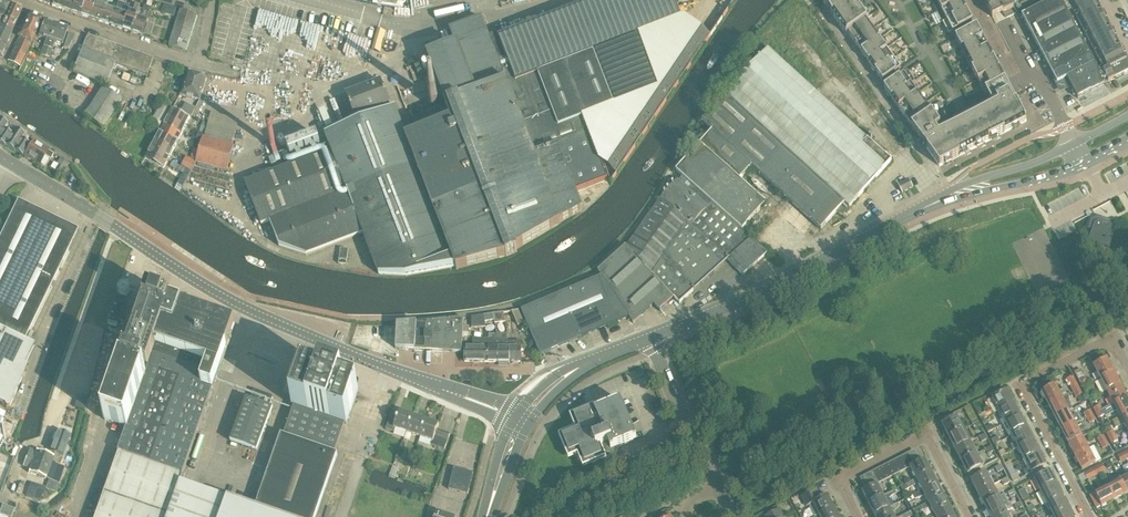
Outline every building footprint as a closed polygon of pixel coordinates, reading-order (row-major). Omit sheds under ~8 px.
[(22,10),(2,0),(0,0),(0,12),(6,15),(5,17),(17,22),(22,10)] [(65,0),(55,0),(53,6),(62,9),(65,0)] [(62,9),(71,12),(76,0),(65,0),(62,9)] [(71,12),(80,15),(85,0),(76,0),(71,12)] [(94,0),(85,0),(80,15),(90,19),(95,4),(93,3),(94,0)] [(246,184),(261,225),(270,221),(279,247),(306,255),(363,234),(378,275),(406,277),(445,270),(455,268),(455,269),(506,256),(506,257),(518,252),(517,249),(561,223),(582,209),(576,192),(559,148),(589,136),(590,136),(601,164),(609,169),(617,175),(711,37),(709,35),(702,30),(684,18),(682,19),(675,0),(596,0),(545,20),(527,27),(522,29),(507,35),(504,36),(498,38),(497,35),(489,38),(481,19),(451,31),(456,46),(428,56),(447,106),(401,124),(395,109),(325,136),(331,151),(246,184)] [(846,34),(884,88),(891,98),(898,108),(905,118),(912,127),(939,167),(945,164),(946,166),(952,163),(950,161),(1013,129),(1014,131),(1019,128),(1018,126),(1026,122),(1011,92),(1008,86),(1005,81),(1005,80),(999,69),(994,59),(988,48),(983,38),(977,26),(963,0),(822,0),(846,34)] [(1011,0),(983,0),(992,18),(1003,12),(1014,6),(1011,0)] [(1014,6),(1003,12),(1006,18),(1008,17),(1013,15),(1041,0),(1011,0),(1014,6)] [(1063,5),(1061,0),(1052,0),(1021,15),(1060,92),(1070,87),(1077,100),(1104,86),(1063,5)] [(1127,74),(1127,67),(1094,0),(1073,0),(1063,5),(1104,86),(1127,74)] [(114,10),(109,25),(111,26),(122,30),(128,8),(129,7),(119,3),(117,7),(118,8),(117,11),(114,10)] [(99,22),(104,7),(95,4),(90,19),(99,22)] [(136,18),(140,6),(135,4),(133,10),(128,8),(122,30),(132,33),(136,18)] [(142,36),(151,8),(143,6),(139,19),(136,18),(132,33),(142,36)] [(104,7),(99,22),(109,25),(114,10),(104,7)] [(187,52),(198,17),(181,11),(170,47),(187,52)] [(37,33),(43,19),(29,13),(24,24),(26,26),(25,28),(37,33)] [(12,33),(17,22),(5,17),(0,28),(12,33)] [(45,57),(56,25),(51,23),(50,21),(47,20),(46,21),(45,21),(39,37),(47,39),(41,55),(45,57)] [(31,45),(37,33),(25,28),(26,26),(24,24),(18,37),(20,38),(29,43),(31,45)] [(45,57),(50,58),(55,43),(63,45),(68,29),(66,28),(66,27),(63,26),(62,27),(56,25),(45,57)] [(2,56),(5,47),(12,33),(0,28),(0,55),(2,56)] [(379,29),(373,50),(381,52),(386,31),(379,29)] [(70,47),(74,35),(69,33),(64,49),(68,50),(70,47)] [(147,78),(154,59),(88,36),(82,49),(74,72),(107,85),(114,66),(147,78)] [(20,38),(18,42),(30,48),(31,45),(29,43),(20,38)] [(18,42),(15,47),(27,53),(30,48),(18,42)] [(25,58),(27,53),(15,47),(13,52),(25,58)] [(767,50),(726,95),(725,95),(711,110),(701,122),(712,131),(752,167),(821,230),(833,217),(844,204),(848,208),(890,162),(866,141),(869,137),(871,139),(873,137),(864,129),(859,134),(813,92),(767,50)] [(23,62),(25,58),(13,52),(11,56),(23,62)] [(11,56),(8,61),(20,67),(23,62),(11,56)] [(180,96),(200,101),(207,80),(187,73),(180,96)] [(355,118),(390,105),(381,82),(347,95),(355,118)] [(104,128),(122,100),(102,87),(84,116),(104,128)] [(186,103),(181,113),(190,118),(191,118),(196,109),(196,108),(186,103)] [(157,134),(171,109),(163,105),(150,130),(157,134)] [(186,126),(190,118),(181,113),(173,109),(168,117),(186,126)] [(182,134),(186,126),(168,117),(164,124),(182,134)] [(7,124),(0,119),(0,144),(4,146),(5,146),(5,145),(11,134),(4,130),(7,124)] [(178,142),(182,134),(164,124),(160,132),(178,142)] [(21,139),(24,134),(15,128),(11,134),(5,145),(5,146),(14,151),(22,156),(29,144),(21,139)] [(740,180),(752,167),(712,131),(675,172),(682,178),(742,231),(747,225),(752,219),(755,222),(759,217),(756,214),(761,209),(766,204),(740,180)] [(174,149),(178,142),(160,132),(156,140),(174,149)] [(205,134),(198,132),(196,140),(197,140),(202,142),(204,137),(205,134)] [(589,136),(559,148),(574,187),(576,192),(607,180),(601,164),(590,136),(589,136)] [(229,171),(236,146),(204,137),(202,142),(200,151),(197,160),(197,163),(229,171)] [(170,157),(174,149),(156,140),(151,148),(170,157)] [(200,151),(202,142),(197,140),(194,149),(200,151)] [(53,155),(48,151),(33,141),(24,156),(39,166),(45,156),(50,160),(53,155)] [(164,169),(170,157),(151,148),(145,158),(146,159),(145,159),(164,169)] [(197,160),(200,151),(194,149),(190,160),(196,162),(197,160)] [(191,172),(196,162),(190,160),(186,157),(182,166),(181,167),(186,169),(191,172)] [(63,174),(69,165),(60,159),(57,164),(59,165),(56,170),(63,174)] [(186,169),(181,167),(172,162),(170,167),(183,174),(186,169)] [(183,188),(191,172),(186,169),(183,174),(177,184),(183,188)] [(901,194),(912,189),(908,181),(897,187),(901,194)] [(51,285),(77,230),(17,201),(0,236),(0,406),(2,407),(2,406),(3,406),(3,407),(4,407),(4,408),(5,408),(6,409),(7,409),(8,408),(9,407),(22,377),(19,375),(34,345),(24,341),(51,285)] [(1113,226),(1115,222),(1098,216),(1091,220),(1088,229),(1092,230),(1089,240),(1109,247),(1116,227),(1113,226)] [(659,311),(673,299),(674,298),(624,247),(611,258),(654,305),(653,305),(659,311)] [(346,265),(348,249),(341,248),(339,264),(346,265)] [(633,323),(653,305),(654,305),(611,258),(597,271),(598,272),(597,273),(628,318),(629,318),(633,323)] [(582,337),(628,318),(597,273),(590,277),(591,280),(563,292),(582,337)] [(220,369),(235,326),(171,304),(172,302),(170,302),(173,292),(163,288),(160,298),(148,294),(104,421),(127,428),(97,516),(169,516),(181,483),(184,475),(183,474),(220,369)] [(560,346),(582,337),(563,292),(541,302),(560,346)] [(118,322),(124,305),(117,302),(110,319),(118,322)] [(540,355),(560,346),(541,302),(521,310),(540,355)] [(518,326),(524,323),(519,310),(512,311),(518,326)] [(494,324),(504,323),(503,313),(492,314),(493,319),(493,321),(494,324)] [(484,327),(484,322),(483,316),(471,318),(471,328),(484,327)] [(394,349),(460,353),(462,319),(396,325),(394,349)] [(485,363),(497,363),(496,334),(490,334),(490,339),(485,339),(485,363)] [(507,343),(499,343),(499,334),(496,334),(497,363),(508,363),(507,343)] [(475,363),(485,363),(485,339),(471,339),(471,348),(463,348),(463,362),(475,362),(475,363)] [(508,363),(519,363),(519,343),(507,343),(508,363)] [(1100,379),(1113,372),(1106,359),(1093,366),(1100,379)] [(337,455),(334,454),(345,425),(347,426),(358,392),(341,387),(347,370),(335,366),(331,377),(321,373),(319,379),(303,373),(292,406),(294,407),(283,436),(281,435),(255,509),(277,516),(315,516),(337,455)] [(1106,392),(1120,385),(1113,372),(1100,379),(1106,392)] [(1073,393),(1079,389),(1073,376),(1066,379),(1073,393)] [(1082,388),(1089,385),(1086,380),(1080,383),(1082,388)] [(1048,406),(1067,396),(1063,388),(1057,392),(1054,385),(1041,392),(1048,406)] [(1085,393),(1091,390),(1089,385),(1082,388),(1085,393)] [(1113,405),(1126,398),(1120,385),(1106,392),(1113,405)] [(1076,398),(1082,394),(1079,389),(1073,393),(1076,398)] [(1007,390),(986,401),(993,414),(999,412),(998,411),(1013,403),(1007,390)] [(269,408),(273,397),(255,391),(251,401),(246,400),(230,442),(257,452),(273,410),(269,408)] [(1070,405),(1069,399),(1067,396),(1048,406),(1054,419),(1068,412),(1073,409),(1070,405)] [(1102,410),(1105,415),(1104,415),(1105,417),(1116,411),(1119,417),(1127,413),(1127,401),(1126,398),(1113,405),(1102,410)] [(616,446),(636,438),(620,401),(595,411),(593,406),(569,415),(575,428),(558,435),(567,459),(577,455),(582,467),(608,457),(606,451),(608,450),(614,452),(616,446)] [(1013,403),(998,411),(999,412),(1003,419),(1000,421),(1001,423),(1002,425),(1005,424),(1005,423),(1020,415),(1013,403)] [(1096,413),(1102,410),(1100,405),(1093,408),(1096,413)] [(970,406),(964,409),(972,425),(978,422),(974,414),(972,409),(970,406)] [(1086,418),(1093,415),(1090,410),(1084,413),(1085,416),(1086,418)] [(1099,418),(1105,415),(1102,410),(1096,413),(1099,418)] [(407,433),(413,416),(400,411),(398,417),(391,415),(386,430),(394,433),(396,429),(407,433)] [(985,412),(979,415),(981,420),(987,417),(985,412)] [(1068,412),(1054,419),(1061,431),(1074,424),(1075,425),(1081,422),(1080,421),(1086,418),(1085,416),(1082,418),(1080,415),(1078,416),(1077,414),(1071,417),(1068,412)] [(1112,421),(1116,428),(1123,425),(1126,430),(1127,429),(1127,413),(1119,417),(1112,421)] [(1011,435),(1026,428),(1020,415),(1005,423),(1005,424),(1011,435)] [(1089,424),(1095,420),(1093,415),(1086,418),(1089,424)] [(420,438),(426,421),(413,416),(407,433),(420,438)] [(946,423),(942,425),(948,437),(963,429),(956,417),(950,420),(946,423)] [(438,448),(444,433),(437,431),(439,425),(426,421),(420,438),(432,442),(431,446),(438,448)] [(975,430),(981,427),(978,422),(972,425),(975,430)] [(1081,437),(1075,425),(1074,424),(1061,431),(1068,444),(1081,437)] [(991,425),(985,428),(988,433),(994,430),(991,425)] [(963,429),(948,437),(955,450),(970,442),(974,439),(968,427),(963,429)] [(1017,448),(1032,440),(1026,428),(1011,435),(1015,443),(1011,445),(1013,451),(1018,448),(1017,448)] [(29,450),(23,466),(24,467),(30,469),(28,473),(45,479),(46,479),(48,480),(48,481),(46,486),(46,488),(45,489),(46,489),(55,492),(58,484),(59,484),(64,468),(59,466),(70,436),(57,431),(50,451),(54,453),(53,457),(52,457),(46,455),(37,451),(36,451),(36,452),(29,450)] [(1109,439),(1116,435),(1113,431),(1107,434),(1109,439)] [(445,450),(450,435),(444,433),(438,448),(445,450)] [(981,442),(987,439),(985,434),(979,437),(981,442)] [(1099,444),(1106,440),(1103,435),(1097,439),(1099,444)] [(1112,444),(1118,441),(1116,435),(1109,439),(1112,444)] [(994,445),(1000,442),(998,437),(992,440),(994,445)] [(1074,457),(1088,450),(1081,437),(1068,444),(1074,457)] [(1024,460),(1039,452),(1032,440),(1017,448),(1018,448),(1024,460)] [(1102,449),(1109,446),(1106,440),(1099,444),(1102,449)] [(961,462),(976,454),(970,442),(955,450),(961,462)] [(988,455),(994,451),(991,446),(985,449),(988,455)] [(1088,450),(1074,457),(1081,470),(1100,460),(1094,447),(1088,450)] [(1001,457),(1007,454),(1004,449),(998,452),(1001,457)] [(1039,452),(1024,460),(1028,468),(1023,470),(1025,475),(1045,465),(1039,452)] [(907,453),(902,456),(908,468),(909,467),(915,479),(930,472),(924,460),(920,462),(913,465),(907,453)] [(968,474),(983,466),(976,454),(961,462),(968,474)] [(1123,454),(1118,456),(1121,463),(1126,460),(1123,454)] [(902,456),(896,459),(902,471),(908,468),(902,456)] [(896,459),(891,462),(896,474),(902,471),(896,459)] [(1007,470),(1013,466),(1010,461),(1004,464),(1007,470)] [(891,477),(896,474),(891,462),(885,465),(891,477)] [(1102,464),(1097,467),(1100,473),(1105,471),(1102,464)] [(885,480),(891,477),(885,465),(879,468),(885,480)] [(1001,465),(995,468),(997,473),(1003,470),(1001,465)] [(1097,467),(1084,474),(1087,480),(1100,473),(1097,467)] [(879,483),(885,480),(879,468),(873,471),(879,483)] [(468,495),(474,474),(454,469),(449,490),(468,495)] [(879,483),(873,471),(866,474),(872,486),(877,484),(879,483)] [(1040,491),(1055,483),(1048,471),(1033,478),(1040,491)] [(937,483),(930,472),(915,479),(901,487),(903,491),(918,484),(921,491),(937,483)] [(985,472),(971,480),(977,493),(992,485),(985,472)] [(866,474),(860,478),(866,489),(862,491),(868,504),(883,496),(877,484),(872,486),(866,474)] [(1013,482),(1019,479),(1017,474),(1011,477),(1013,482)] [(1120,480),(1127,494),(1127,493),(1127,476),(1120,480)] [(1007,477),(1001,480),(1004,485),(1010,482),(1007,477)] [(1120,480),(1107,487),(1114,500),(1127,494),(1120,480)] [(30,483),(26,496),(40,501),(43,492),(44,492),(45,489),(46,488),(30,483)] [(255,509),(181,483),(169,516),(277,516),(255,509)] [(907,498),(907,499),(908,502),(909,502),(915,499),(921,497),(924,496),(928,503),(943,495),(937,483),(921,491),(913,495),(907,498)] [(1046,503),(1061,495),(1055,483),(1040,491),(1046,503)] [(992,485),(977,493),(984,505),(999,498),(999,497),(992,485)] [(1107,487),(1089,496),(1096,508),(1100,506),(1101,507),(1114,500),(1107,487)] [(817,488),(802,496),(807,506),(809,505),(815,516),(834,506),(828,495),(822,498),(817,488)] [(889,508),(886,501),(890,499),(889,499),(894,495),(899,492),(898,489),(883,496),(868,504),(874,516),(889,508)] [(1014,490),(1008,493),(1010,498),(1016,495),(1014,490)] [(1023,501),(1029,497),(1027,492),(1020,495),(1023,501)] [(928,503),(919,507),(921,511),(927,509),(930,507),(934,514),(934,515),(949,507),(943,495),(928,503)] [(984,505),(990,516),(991,516),(1005,510),(1010,507),(1004,495),(999,497),(999,498),(984,505)] [(1053,515),(1068,508),(1061,495),(1046,503),(1053,515)] [(1020,502),(1014,505),(1017,510),(1023,507),(1020,502)] [(874,516),(875,516),(900,516),(897,510),(900,507),(898,503),(889,508),(874,516)] [(0,511),(0,515),(5,516),(11,516),(14,510),(13,509),(2,505),(2,507),(0,511)] [(1030,513),(1036,510),(1033,505),(1027,508),(1030,513)] [(813,516),(840,516),(834,506),(815,516),(813,516)] [(949,507),(934,515),(934,514),(931,516),(929,516),(954,516),(949,507)] [(1068,508),(1053,515),(1054,516),(1073,516),(1068,508)]
